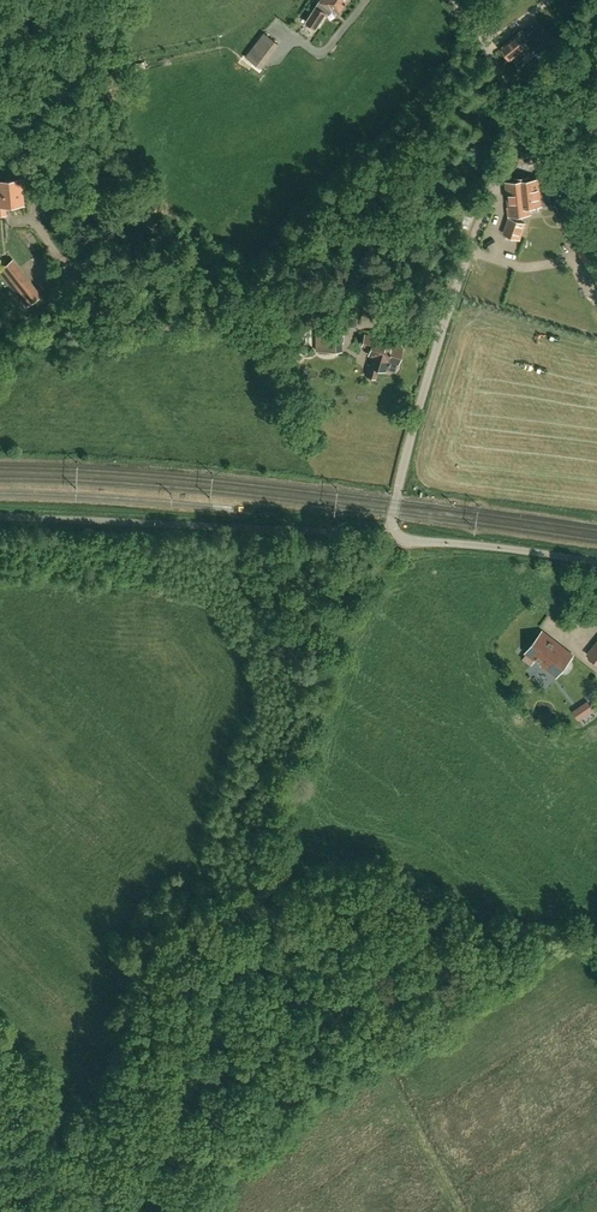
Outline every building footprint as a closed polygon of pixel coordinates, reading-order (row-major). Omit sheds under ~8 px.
[(347,0),(320,0),(339,13),(347,0)] [(326,13),(315,6),(306,21),(316,28),(326,13)] [(512,60),(528,47),(533,43),(523,30),(517,34),(501,47),(512,60)] [(277,44),(263,33),(245,56),(259,67),(277,44)] [(292,33),(283,40),(292,52),(301,45),(292,33)] [(538,179),(541,205),(551,204),(548,175),(538,176),(538,179)] [(21,179),(0,181),(0,215),(6,215),(5,206),(24,204),(21,179)] [(522,181),(515,181),(506,182),(509,207),(508,208),(508,214),(509,218),(504,233),(520,239),(525,224),(517,221),(518,219),(517,214),(530,213),(530,206),(541,205),(538,179),(528,180),(522,181)] [(579,207),(572,211),(577,221),(584,218),(579,207)] [(580,250),(596,281),(596,274),(589,261),(596,256),(596,241),(580,250)] [(589,261),(596,274),(596,256),(589,261)] [(27,277),(12,258),(0,268),(0,275),(12,289),(27,277)] [(20,294),(18,296),(26,306),(41,294),(35,287),(23,297),(20,294)] [(335,350),(335,334),(316,334),(316,350),(335,350)] [(398,363),(402,348),(386,343),(386,341),(365,335),(362,345),(371,347),(369,355),(373,356),(370,365),(368,365),(365,375),(375,377),(377,368),(384,370),(387,360),(398,363)] [(526,652),(557,677),(573,656),(542,632),(526,652)] [(591,713),(585,705),(574,713),(577,717),(579,720),(591,713)]
